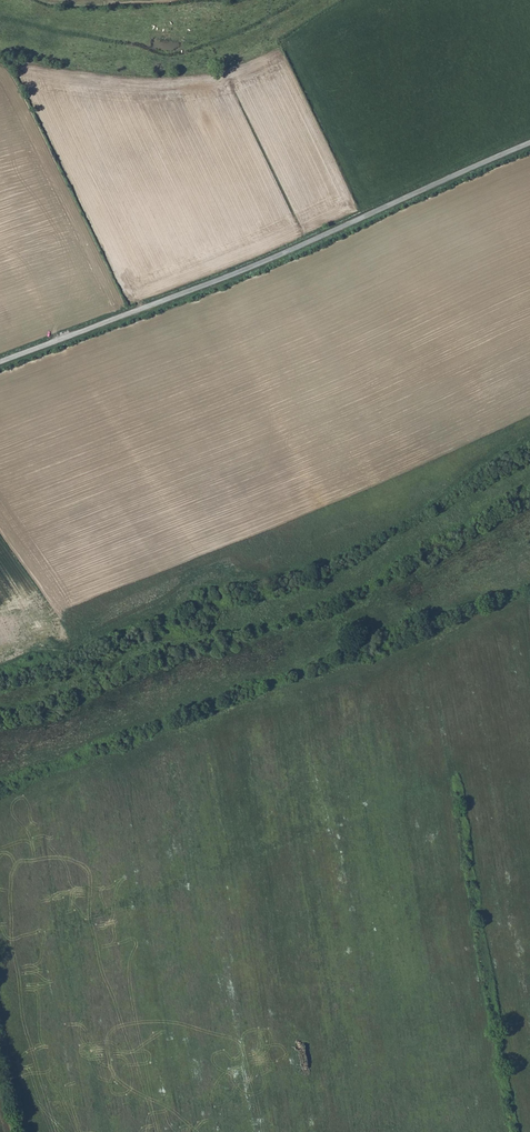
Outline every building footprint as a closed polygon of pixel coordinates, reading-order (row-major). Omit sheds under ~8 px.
[(190,930),(183,931),(185,942),(193,940),(190,930)]
